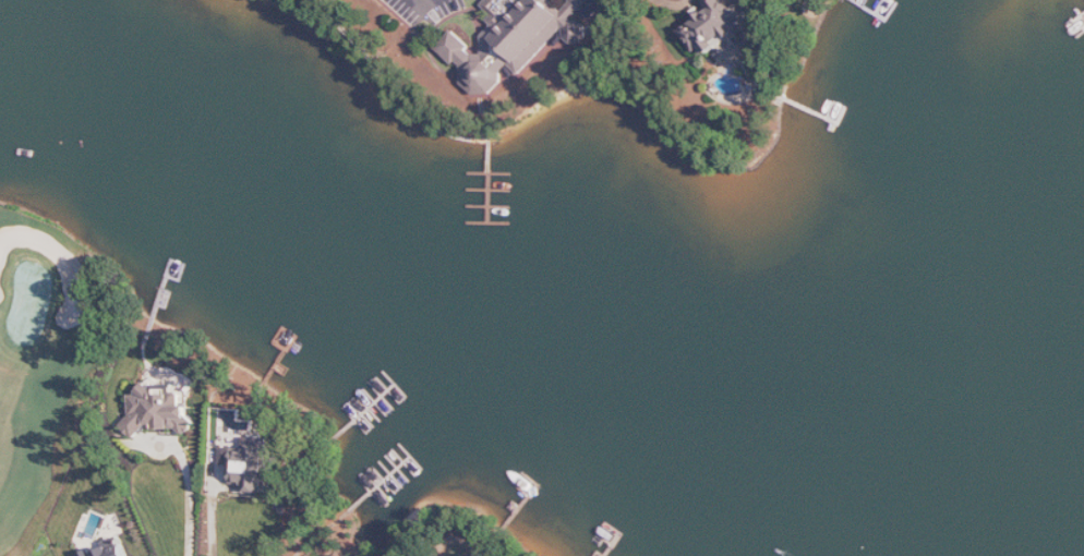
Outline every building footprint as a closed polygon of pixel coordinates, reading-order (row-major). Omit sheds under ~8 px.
[(579,49),(595,33),(581,21),(575,19),(591,0),(572,0),(564,9),(553,0),(488,0),(483,6),(493,15),(488,20),(493,25),(486,34),(482,55),(471,53),(472,46),(453,30),(438,49),(453,63),(467,65),(462,90),(491,96),(503,83),(505,72),(511,65),(522,75),(560,32),(579,49)] [(702,58),(748,26),(744,21),(752,16),(743,2),(732,10),(725,0),(708,0),(705,2),(710,9),(681,29),(702,58)] [(190,430),(192,395),(174,394),(175,388),(141,387),(141,395),(130,394),(128,437),(143,438),(144,428),(190,430)] [(269,493),(269,474),(275,474),(275,460),(270,460),(271,437),(249,436),(249,449),(221,448),(220,465),(233,465),(232,484),(243,485),(243,492),(269,493)] [(125,546),(112,551),(110,546),(82,555),(128,555),(125,546)]
